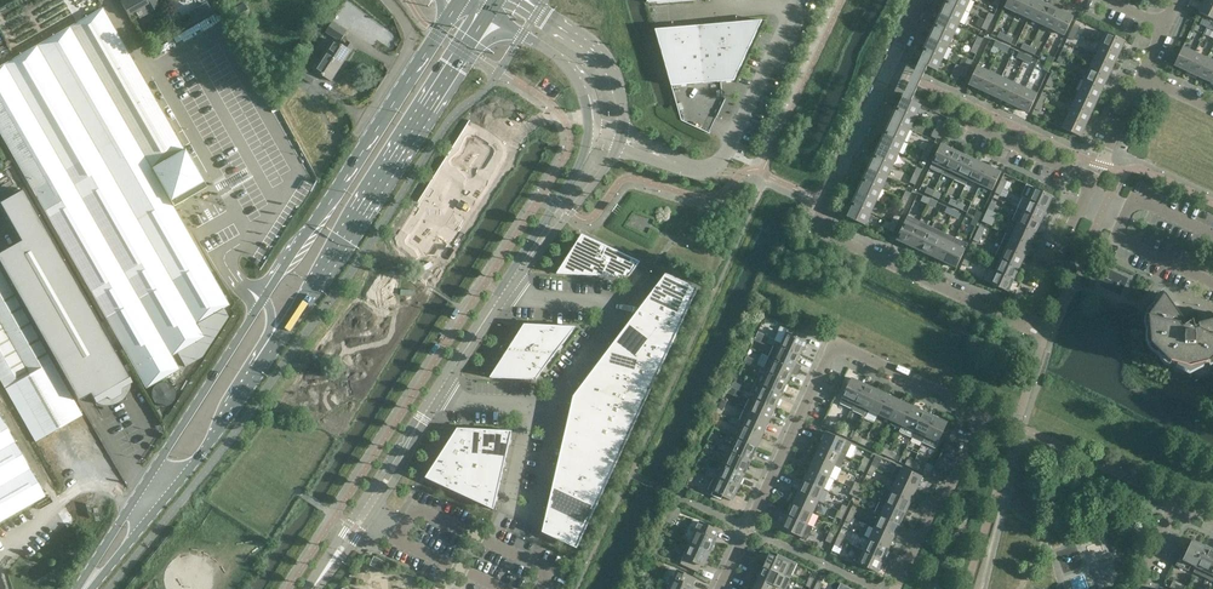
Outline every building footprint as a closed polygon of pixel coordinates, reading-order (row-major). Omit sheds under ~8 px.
[(140,18),(161,7),(157,0),(121,0),(120,0),(122,3),(122,4),(131,20),(138,15),(140,18)] [(970,0),(948,0),(947,2),(965,11),(970,0)] [(1023,0),(1008,0),(1005,7),(1017,13),(1023,0)] [(1037,0),(1023,0),(1017,13),(1029,19),(1037,0)] [(1049,6),(1037,0),(1029,19),(1041,24),(1049,6)] [(1205,0),(1199,13),(1212,19),(1212,4),(1205,0)] [(959,23),(965,11),(947,2),(941,14),(959,23)] [(202,5),(207,14),(211,11),(206,3),(202,5)] [(243,3),(242,4),(230,10),(230,11),(238,24),(251,17),(243,3)] [(1052,30),(1061,11),(1049,6),(1041,24),(1052,30)] [(140,378),(146,388),(180,370),(172,356),(204,337),(197,324),(230,305),(216,281),(210,270),(170,201),(203,182),(102,8),(0,66),(0,134),(126,353),(140,378)] [(1073,17),(1061,11),(1052,30),(1065,35),(1073,17)] [(991,23),(994,15),(989,13),(985,20),(991,23)] [(954,35),(959,23),(941,14),(936,26),(954,35)] [(1207,27),(1209,22),(1203,18),(1200,23),(1207,27)] [(734,81),(762,20),(655,30),(669,86),(672,86),(734,81)] [(987,31),(991,23),(985,20),(982,28),(987,31)] [(347,31),(333,22),(326,32),(340,41),(347,31)] [(141,24),(136,27),(142,36),(147,33),(141,24)] [(1079,26),(1074,24),(1071,31),(1076,33),(1080,35),(1083,29),(1079,27),(1079,26)] [(948,46),(954,35),(936,26),(930,38),(948,46)] [(1073,40),(1076,33),(1071,31),(1068,38),(1073,40)] [(1004,41),(1006,36),(999,32),(997,38),(1004,41)] [(1119,53),(1125,41),(1107,32),(1101,45),(1119,53)] [(980,47),(983,39),(978,36),(974,44),(980,47)] [(1013,39),(1006,36),(1004,41),(1011,44),(1013,39)] [(943,58),(948,46),(930,38),(925,50),(943,58)] [(354,46),(347,41),(344,47),(333,40),(323,55),(330,59),(331,58),(343,65),(352,51),(350,51),(354,46)] [(1000,49),(1002,44),(995,41),(993,46),(1000,49)] [(976,54),(980,47),(974,44),(971,52),(976,54)] [(1010,47),(1002,44),(1000,49),(1007,52),(1010,47)] [(1028,52),(1030,47),(1023,44),(1021,49),(1028,52)] [(1114,65),(1119,53),(1101,45),(1095,56),(1114,65)] [(1037,50),(1030,47),(1028,52),(1035,55),(1037,50)] [(1068,50),(1063,47),(1060,54),(1065,57),(1068,50)] [(1187,71),(1195,53),(1183,47),(1174,65),(1187,71)] [(937,71),(943,58),(925,50),(911,79),(920,84),(928,66),(937,71)] [(1024,60),(1026,55),(1019,52),(1017,57),(1024,60)] [(1198,77),(1207,58),(1195,53),(1187,71),(1198,77)] [(1062,64),(1065,57),(1060,54),(1057,61),(1062,64)] [(314,70),(332,81),(343,65),(331,58),(330,59),(323,55),(314,70)] [(1033,58),(1026,55),(1024,60),(1031,63),(1033,58)] [(1051,65),(1054,58),(1049,55),(1046,62),(1051,65)] [(1108,77),(1114,65),(1095,56),(1090,68),(1108,77)] [(1212,76),(1212,61),(1207,58),(1198,77),(1210,82),(1212,76)] [(969,70),(973,61),(967,59),(964,67),(969,70)] [(1048,72),(1051,65),(1046,62),(1043,69),(1048,72)] [(981,90),(990,72),(977,66),(969,85),(981,90)] [(316,77),(302,67),(297,74),(312,83),(316,77)] [(965,78),(969,70),(964,67),(960,75),(965,78)] [(1103,89),(1108,77),(1090,68),(1084,80),(1103,89)] [(1052,71),(1049,78),(1054,80),(1057,73),(1052,71)] [(993,96),(1001,77),(990,72),(981,90),(993,96)] [(1005,101),(1013,83),(1001,77),(993,96),(1005,101)] [(1051,87),(1054,80),(1049,78),(1046,85),(1051,87)] [(911,79),(903,97),(897,109),(915,118),(921,105),(912,101),(920,84),(911,79)] [(1097,101),(1103,89),(1084,80),(1079,92),(1097,101)] [(1017,107),(1025,88),(1013,83),(1005,101),(1017,107)] [(1029,113),(1037,94),(1025,88),(1017,107),(1029,113)] [(1092,113),(1097,101),(1079,92),(1073,104),(1092,113)] [(1046,97),(1041,95),(1038,102),(1043,104),(1046,97)] [(1040,111),(1043,104),(1038,102),(1035,109),(1040,111)] [(1086,124),(1092,113),(1073,104),(1068,116),(1086,124)] [(910,130),(915,118),(897,109),(891,121),(910,130)] [(1080,137),(1086,124),(1068,116),(1062,128),(1080,137)] [(941,130),(944,122),(939,119),(936,127),(941,130)] [(904,141),(910,130),(891,121),(886,133),(904,141)] [(937,139),(941,130),(936,127),(931,136),(937,139)] [(899,153),(904,141),(886,133),(880,145),(899,153)] [(928,143),(924,151),(930,153),(933,146),(928,143)] [(942,174),(953,150),(941,144),(930,168),(942,174)] [(893,165),(899,153),(880,145),(875,157),(893,165)] [(954,179),(965,155),(953,150),(942,174),(954,179)] [(926,161),(930,153),(924,151),(921,158),(926,161)] [(968,179),(977,161),(965,155),(954,179),(966,185),(968,179)] [(888,177),(893,165),(875,157),(869,169),(888,177)] [(980,185),(989,166),(977,161),(968,179),(980,185)] [(1001,172),(989,166),(980,185),(993,190),(1001,172)] [(919,177),(922,170),(917,167),(913,175),(919,177)] [(882,189),(888,177),(869,169),(864,181),(882,189)] [(915,185),(919,177),(913,175),(910,182),(915,185)] [(1002,179),(999,186),(1004,188),(1007,181),(1002,179)] [(877,201),(882,189),(864,181),(858,192),(877,201)] [(1000,195),(1004,188),(999,186),(995,193),(1000,195)] [(932,196),(934,191),(927,187),(925,193),(932,196)] [(1034,187),(1029,200),(1047,208),(1053,196),(1034,187)] [(20,241),(0,253),(0,264),(78,401),(90,394),(95,403),(100,400),(102,405),(107,402),(111,403),(123,396),(125,392),(129,389),(127,385),(131,382),(22,190),(0,202),(0,205),(20,241)] [(908,201),(911,193),(906,191),(902,199),(908,201)] [(941,194),(934,191),(932,196),(939,199),(941,194)] [(871,213),(877,201),(858,192),(853,204),(871,213)] [(928,204),(930,199),(923,196),(921,201),(928,204)] [(1047,208),(1029,200),(1023,197),(1017,209),(1042,220),(1047,208)] [(904,209),(908,201),(902,199),(899,206),(904,209)] [(937,202),(930,199),(928,204),(935,207),(937,202)] [(956,207),(958,202),(951,199),(949,204),(956,207)] [(965,205),(958,202),(956,207),(963,210),(965,205)] [(991,202),(988,209),(993,212),(996,205),(991,202)] [(865,225),(871,213),(853,204),(847,217),(865,225)] [(952,215),(954,210),(947,207),(945,212),(952,215)] [(996,214),(993,212),(988,209),(982,221),(991,225),(996,214)] [(1036,232),(1042,220),(1017,209),(1012,221),(1018,223),(1036,232)] [(961,213),(954,210),(952,215),(959,219),(961,213)] [(977,210),(974,217),(979,220),(982,213),(977,210)] [(897,225),(900,217),(895,214),(891,222),(897,225)] [(909,245),(920,221),(908,216),(896,240),(909,245)] [(976,227),(979,220),(974,217),(971,224),(976,227)] [(921,251),(932,227),(920,221),(909,245),(921,251)] [(893,232),(897,225),(891,222),(888,230),(893,232)] [(1031,244),(1036,232),(1018,223),(1012,235),(1031,244)] [(980,226),(977,233),(982,236),(985,228),(980,226)] [(932,257),(944,232),(932,227),(921,251),(932,257)] [(944,262),(956,238),(944,232),(932,257),(944,262)] [(978,243),(982,236),(977,233),(973,240),(978,243)] [(1025,256),(1031,244),(1012,235),(1006,233),(1001,245),(1025,256)] [(628,278),(640,262),(582,235),(557,274),(628,278)] [(968,244),(956,238),(944,262),(957,268),(968,244)] [(1020,268),(1025,256),(1001,245),(995,256),(1001,259),(1020,268)] [(969,250),(966,257),(971,259),(974,252),(969,250)] [(967,266),(971,259),(966,257),(962,264),(967,266)] [(1014,279),(1020,268),(1001,259),(996,271),(995,271),(1014,279)] [(1008,292),(1014,279),(995,271),(996,271),(990,268),(984,281),(1008,292)] [(0,271),(0,380),(35,442),(84,415),(0,271)] [(693,287),(667,274),(658,286),(657,285),(652,292),(653,293),(590,376),(589,376),(574,396),(545,520),(547,520),(544,533),(572,546),(577,548),(698,289),(693,286),(693,287)] [(1157,304),(1156,303),(1149,309),(1147,312),(1146,317),(1148,318),(1149,328),(1147,328),(1146,337),(1147,342),(1149,346),(1151,344),(1159,352),(1157,353),(1162,361),(1165,364),(1169,366),(1170,363),(1177,365),(1176,367),(1190,373),(1203,367),(1202,365),(1209,363),(1210,365),(1212,364),(1212,321),(1198,325),(1195,314),(1184,322),(1164,295),(1157,304)] [(526,379),(536,380),(540,374),(541,374),(576,327),(524,324),(490,378),(526,380),(526,379)] [(788,329),(782,344),(780,346),(800,355),(807,342),(797,337),(798,334),(788,329)] [(765,339),(757,335),(755,340),(763,344),(765,339)] [(773,346),(776,341),(769,338),(767,343),(773,346)] [(796,364),(800,355),(780,346),(782,344),(776,341),(773,346),(774,346),(769,357),(794,369),(798,371),(800,366),(796,364)] [(746,357),(744,361),(753,366),(755,361),(746,357)] [(798,371),(794,369),(769,357),(764,367),(763,367),(761,372),(767,375),(768,372),(788,382),(792,373),(796,375),(798,371)] [(761,372),(763,367),(757,364),(755,369),(761,372)] [(782,395),(788,382),(768,372),(767,375),(762,386),(782,395)] [(852,409),(864,384),(852,378),(840,403),(852,409)] [(177,384),(160,382),(157,402),(173,405),(177,384)] [(732,385),(731,388),(737,391),(740,384),(734,382),(732,385)] [(867,409),(876,389),(864,384),(852,409),(864,415),(867,409)] [(776,408),(782,395),(762,386),(757,396),(751,393),(749,399),(755,402),(756,399),(776,408)] [(878,414),(888,395),(876,389),(867,409),(878,414)] [(749,399),(751,393),(745,391),(742,396),(749,399)] [(890,420),(900,400),(888,395),(878,414),(890,420)] [(724,409),(728,402),(722,399),(719,406),(724,409)] [(770,421),(776,408),(756,399),(755,402),(749,399),(744,409),(770,421)] [(902,425),(911,406),(900,400),(890,420),(902,425)] [(914,431),(923,411),(911,406),(902,425),(914,431)] [(763,434),(770,421),(744,409),(739,420),(736,425),(742,428),(744,425),(763,434)] [(926,436),(935,417),(923,411),(914,431),(911,437),(923,443),(926,436)] [(0,417),(0,522),(45,497),(0,417)] [(736,425),(739,420),(733,417),(730,422),(736,425)] [(947,422),(935,417),(926,436),(938,442),(947,422)] [(757,448),(763,434),(744,425),(742,428),(737,438),(757,448)] [(840,434),(843,429),(836,426),(834,431),(840,434)] [(458,428),(449,443),(448,442),(426,478),(494,510),(512,431),(461,428),(461,429),(458,428)] [(849,432),(843,429),(840,434),(847,437),(849,432)] [(826,432),(821,444),(840,453),(846,456),(852,444),(826,432)] [(864,445),(866,440),(860,437),(858,443),(864,445)] [(751,461),(757,448),(737,438),(733,449),(727,446),(724,451),(730,454),(731,452),(751,461)] [(873,443),(866,440),(864,445),(870,448),(873,443)] [(724,451),(727,446),(720,443),(718,448),(724,451)] [(846,456),(840,453),(821,444),(815,456),(835,465),(840,468),(846,456)] [(888,457),(890,451),(884,448),(881,454),(888,457)] [(896,454),(890,451),(888,457),(894,459),(896,454)] [(745,474),(751,461),(731,452),(730,454),(725,465),(745,474)] [(876,455),(870,467),(876,470),(878,464),(880,464),(883,458),(876,455)] [(829,477),(835,465),(815,456),(810,468),(829,477)] [(867,466),(870,460),(865,457),(862,463),(867,466)] [(911,468),(914,462),(908,459),(905,465),(911,468)] [(920,465),(914,462),(911,468),(918,470),(920,465)] [(864,472),(867,466),(862,463),(859,470),(864,472)] [(739,487),(745,474),(725,465),(720,475),(714,472),(712,478),(713,479),(718,481),(719,478),(739,487)] [(891,477),(897,480),(917,489),(922,477),(897,465),(891,477)] [(873,476),(876,470),(870,467),(867,474),(873,476)] [(824,489),(829,477),(810,468),(804,480),(824,489)] [(712,478),(714,472),(708,470),(706,475),(712,478)] [(732,501),(739,487),(719,478),(718,481),(713,479),(707,493),(721,500),(723,496),(732,501)] [(818,501),(824,489),(804,480),(799,492),(818,501)] [(911,501),(917,489),(897,480),(891,492),(911,501)] [(858,490),(861,484),(855,482),(852,488),(858,490)] [(866,486),(862,485),(861,484),(858,490),(863,493),(866,486)] [(855,497),(858,490),(852,488),(850,494),(855,497)] [(860,499),(863,493),(858,490),(855,497),(860,499)] [(813,513),(818,501),(799,492),(793,504),(813,513)] [(905,513),(911,501),(891,492),(886,503),(905,513)] [(900,525),(905,513),(886,503),(880,515),(900,525)] [(807,525),(813,513),(793,504),(788,515),(807,525)] [(845,513),(848,507),(843,505),(840,511),(845,513)] [(672,509),(668,518),(675,521),(680,512),(672,509)] [(856,511),(851,509),(848,515),(854,517),(856,511)] [(842,520),(845,513),(840,511),(837,517),(842,520)] [(802,537),(807,525),(788,515),(782,528),(802,537)] [(851,524),(854,517),(848,515),(845,521),(851,524)] [(894,536),(900,525),(880,515),(875,527),(894,536)] [(700,522),(690,543),(710,552),(717,538),(715,538),(718,530),(700,522)] [(889,548),(894,536),(875,527),(869,539),(889,548)] [(834,537),(837,531),(831,528),(828,535),(834,537)] [(840,532),(837,539),(842,541),(845,535),(840,532)] [(831,543),(834,537),(828,535),(826,541),(831,543)] [(840,547),(842,541),(837,539),(834,545),(840,547)] [(883,560),(889,548),(869,539),(864,551),(883,560)] [(1196,567),(1206,546),(1192,539),(1186,552),(1183,550),(1176,565),(1189,571),(1192,565),(1196,567)] [(704,566),(710,552),(690,543),(680,564),(698,572),(702,565),(704,566)] [(657,544),(652,553),(657,555),(661,546),(657,544)] [(842,549),(834,546),(831,552),(832,552),(839,555),(842,549)] [(1212,564),(1212,549),(1206,546),(1196,567),(1193,572),(1206,578),(1212,564)] [(878,573),(883,560),(864,551),(858,548),(852,561),(878,573)] [(764,566),(790,579),(791,579),(798,563),(778,554),(777,557),(770,554),(764,566)] [(387,573),(391,564),(374,556),(370,565),(387,573)] [(764,566),(758,578),(778,588),(781,588),(785,588),(790,579),(764,566)] [(669,588),(693,588),(694,587),(692,586),(695,579),(677,570),(669,588)] [(641,571),(638,578),(646,581),(649,574),(641,571)] [(806,586),(810,588),(814,579),(810,577),(806,586)] [(778,588),(758,578),(753,588),(778,588)] [(814,588),(819,588),(822,582),(818,580),(814,588)] [(1173,588),(1182,588),(1184,585),(1173,580),(1170,587),(1173,588)]
